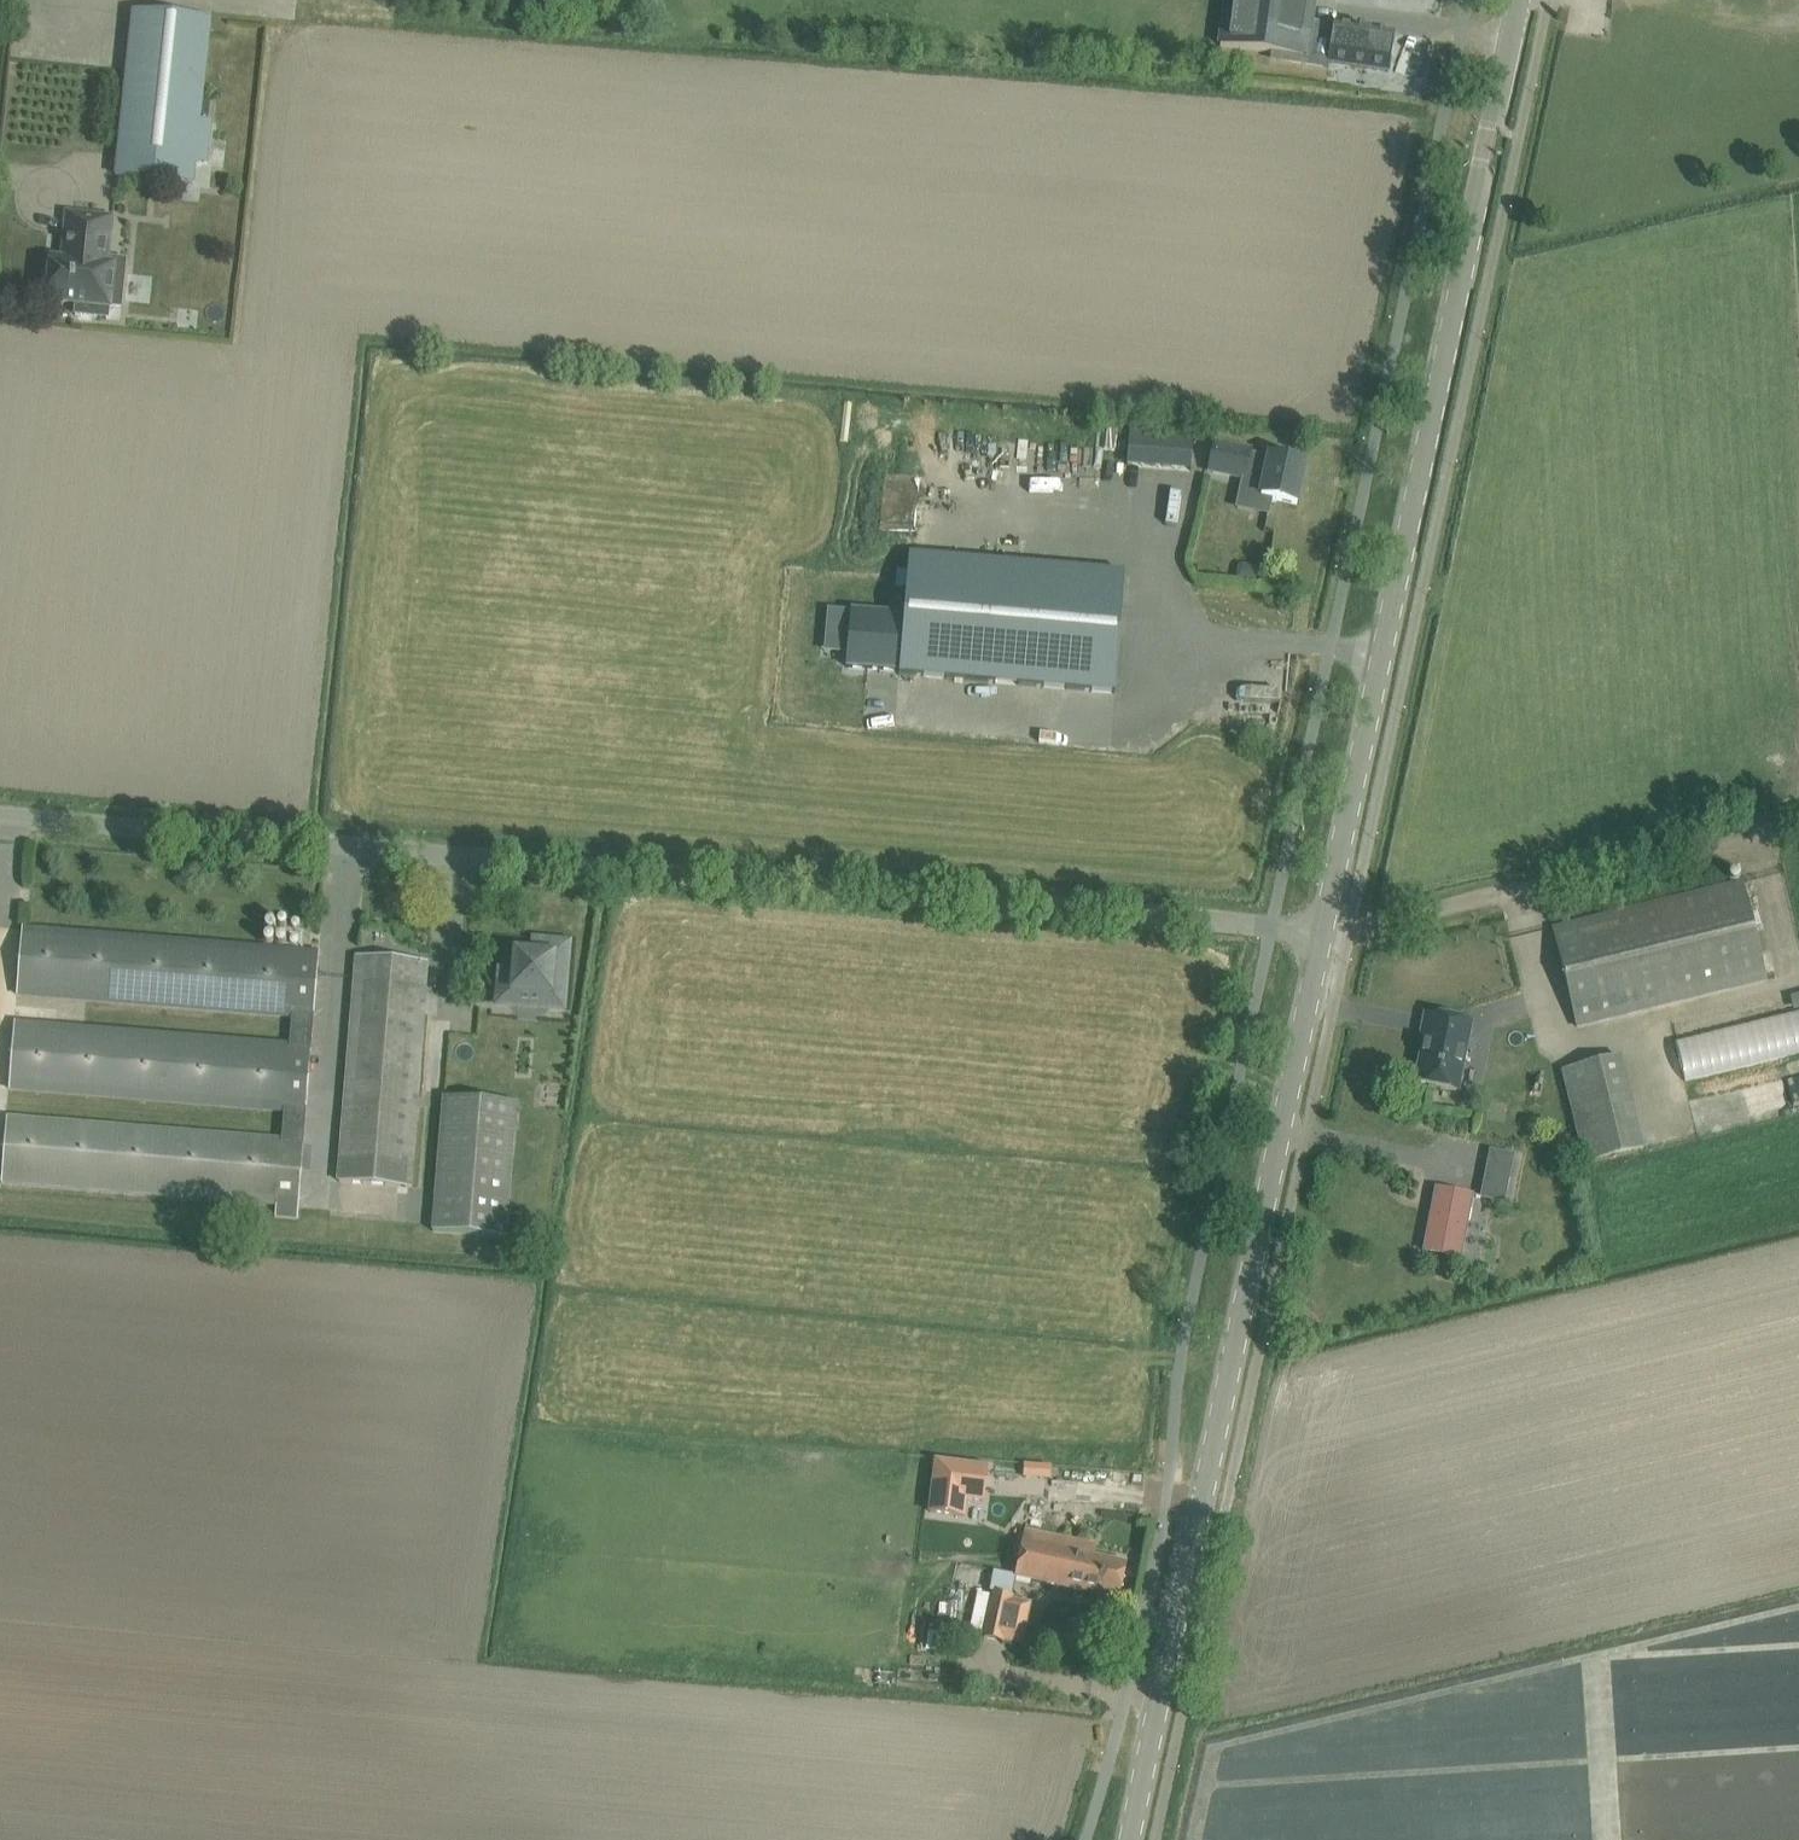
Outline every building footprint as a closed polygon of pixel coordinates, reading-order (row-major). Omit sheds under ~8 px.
[(1220,47),(1306,59),(1309,41),(1332,45),(1329,63),(1388,72),(1394,34),(1335,25),(1334,28),(1311,24),(1315,0),(1227,0),(1220,47)] [(116,177),(193,185),(210,21),(134,13),(116,177)] [(112,219),(68,214),(63,261),(58,260),(58,262),(60,262),(59,272),(51,271),(48,301),(76,304),(75,317),(109,321),(111,307),(123,308),(126,267),(107,265),(112,219)] [(1190,470),(1193,434),(1130,430),(1128,466),(1190,470)] [(1262,498),(1273,500),(1297,505),(1306,464),(1271,457),(1270,460),(1250,456),(1251,454),(1216,446),(1210,474),(1246,481),(1247,475),(1266,479),(1262,498)] [(899,676),(1115,694),(1126,574),(1105,572),(909,555),(899,676)] [(1742,883),(1553,929),(1577,1027),(1766,981),(1742,883)] [(320,954),(22,929),(17,995),(292,1017),(290,1046),(15,1024),(9,1089),(284,1112),(282,1140),(7,1118),(2,1184),(299,1208),(320,954)] [(497,1004),(564,1010),(570,943),(533,940),(532,954),(516,953),(514,970),(500,969),(497,1004)] [(426,962),(358,957),(339,1182),(408,1188),(426,962)] [(1677,1041),(1686,1080),(1798,1053),(1798,1012),(1795,1012),(1677,1041)] [(1426,1036),(1416,1084),(1456,1092),(1470,1024),(1426,1015),(1422,1035),(1426,1036)] [(1561,1072),(1584,1164),(1643,1150),(1621,1057),(1561,1072)] [(1766,1114),(1798,1106),(1798,1077),(1759,1086),(1766,1114)] [(432,1232),(495,1237),(507,1238),(518,1103),(444,1097),(432,1232)] [(1512,1166),(1488,1161),(1483,1188),(1507,1193),(1512,1166)] [(1497,1198),(1461,1206),(1474,1269),(1510,1260),(1497,1198)] [(983,1502),(986,1468),(936,1463),(931,1514),(963,1518),(965,1500),(983,1502)] [(1051,1481),(1052,1467),(1025,1465),(1024,1479),(1051,1481)] [(1017,1578),(1094,1594),(1118,1599),(1126,1564),(1093,1556),(1095,1545),(1028,1530),(1017,1578)] [(1003,1643),(1024,1647),(1032,1604),(1011,1598),(1015,1577),(994,1572),(988,1592),(992,1593),(991,1595),(978,1593),(970,1633),(982,1635),(982,1638),(1003,1642),(1003,1643)]
